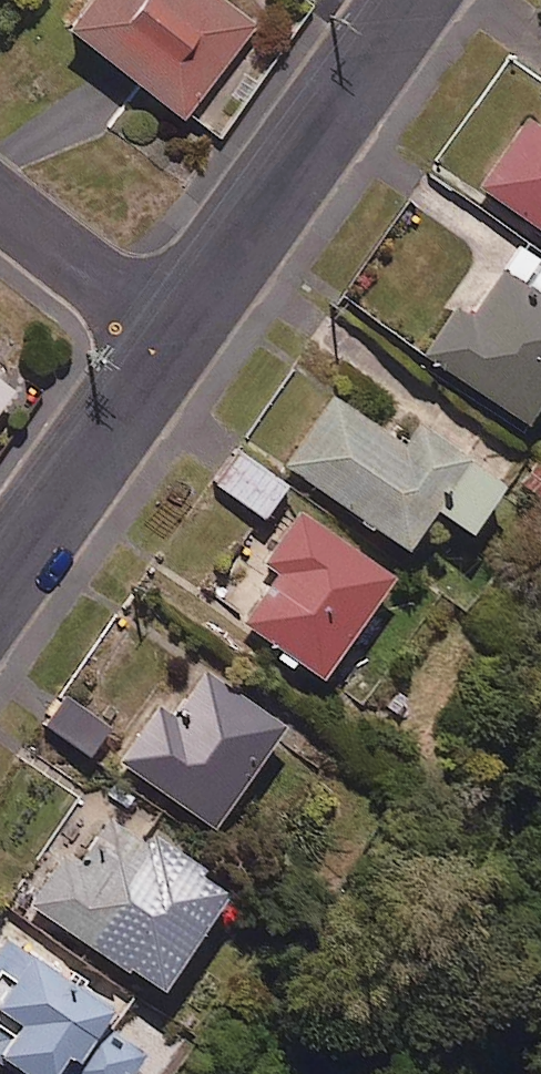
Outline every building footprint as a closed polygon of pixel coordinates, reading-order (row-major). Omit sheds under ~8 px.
[(212,0),(96,0),(67,39),(182,126),(253,31),(212,0)] [(526,125),(477,193),(540,239),(540,136),(526,125)] [(520,252),(469,325),(454,315),(422,362),(524,433),(540,408),(540,266),(520,252)] [(0,391),(0,411),(10,398),(0,391)] [(400,456),(334,405),(285,468),(404,560),(435,520),(467,544),(504,496),(419,431),(400,456)] [(289,489),(239,451),(213,485),(262,523),(289,489)] [(394,586),(297,517),(260,570),(279,583),(244,632),(321,688),(394,586)] [(284,737),(200,675),(171,715),(162,708),(117,767),(210,836),(284,737)] [(67,700),(62,706),(34,685),(21,701),(50,722),(43,731),(86,763),(109,732),(67,700)] [(232,899),(111,815),(76,865),(60,854),(22,909),(159,1004),(232,899)] [(6,940),(0,947),(0,1039),(7,1045),(0,1054),(0,1072),(3,1073),(142,1073),(146,1070),(100,1033),(109,1022),(6,940)]
